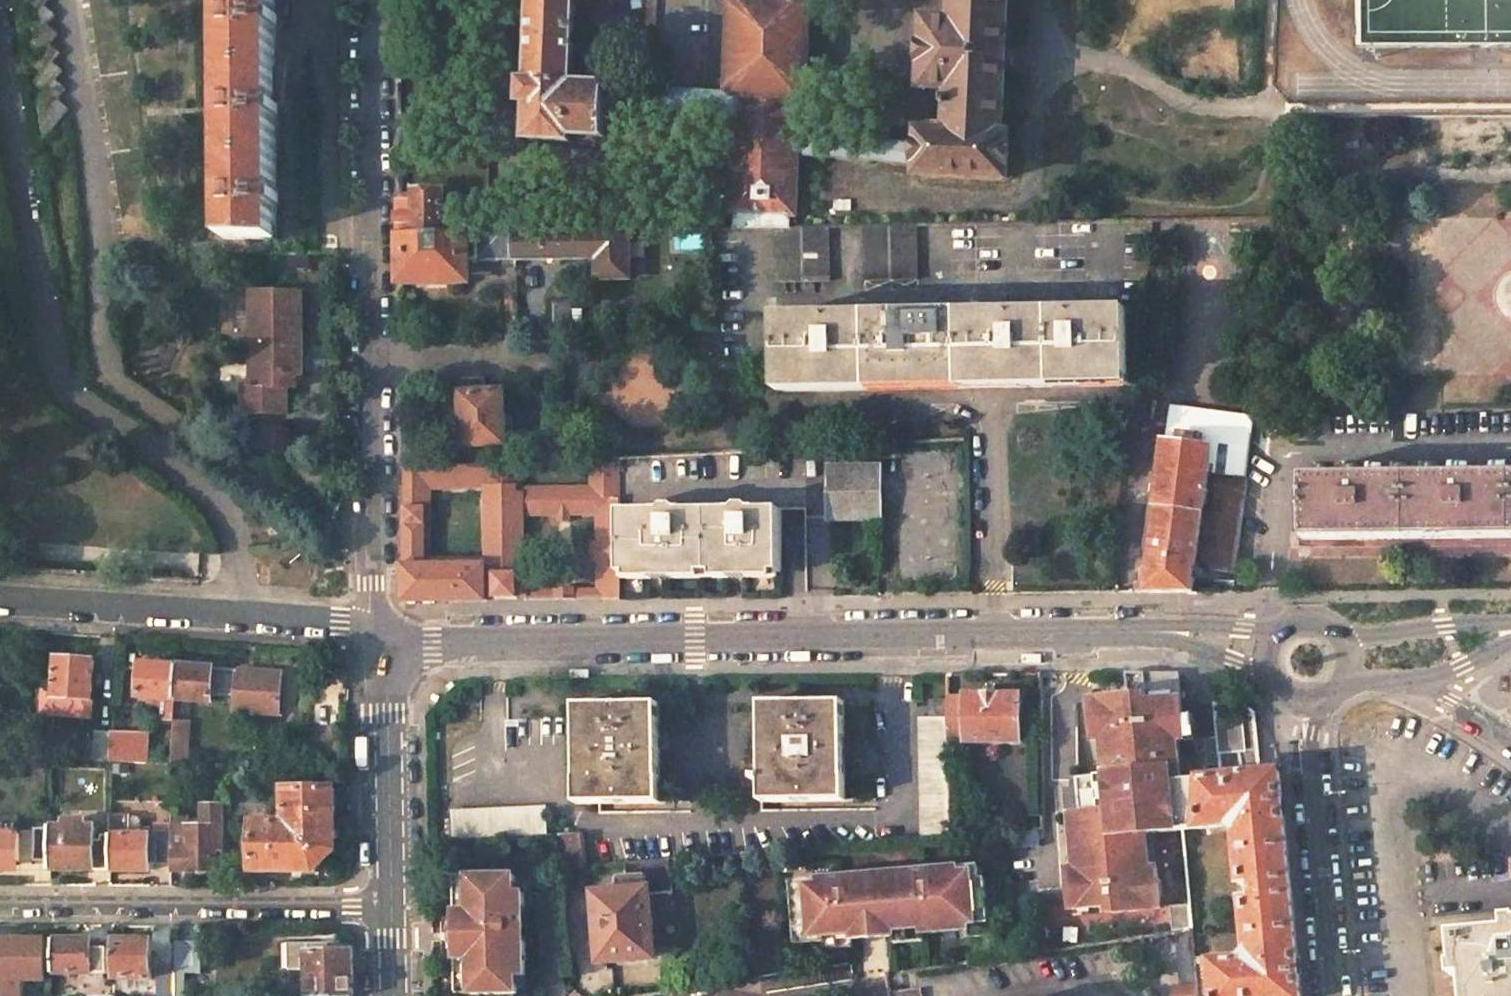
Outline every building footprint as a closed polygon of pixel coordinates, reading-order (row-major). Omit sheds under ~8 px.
[(42,142),(68,111),(56,102),(66,89),(55,82),(63,71),(52,63),(61,53),(49,45),(58,34),(47,27),(55,16),(44,8),(50,0),(23,0),(42,142)] [(101,78),(127,73),(116,0),(89,0),(101,78)] [(224,241),(276,239),(275,0),(223,0),(224,241)] [(530,83),(524,83),(523,104),(530,104),(528,140),(569,142),(569,135),(604,137),(605,105),(605,87),(572,85),(575,0),(534,0),(530,83)] [(771,0),(739,0),(733,6),(730,88),(737,95),(798,97),(806,91),(809,8),(802,1),(771,0)] [(954,23),(926,21),(924,87),(952,89),(950,136),(1002,137),(1008,0),(955,0),(954,23)] [(737,95),(605,87),(605,105),(736,113),(737,95)] [(798,97),(737,95),(736,113),(733,210),(732,228),(775,228),(791,228),(794,213),(795,154),(796,136),(798,97)] [(950,136),(922,135),(922,146),(921,163),(920,175),(1007,178),(1009,138),(1002,137),(950,136)] [(922,146),(796,136),(795,154),(921,163),(922,146)] [(401,234),(457,232),(457,213),(444,213),(444,194),(415,195),(415,209),(401,209),(401,234)] [(916,226),(864,226),(865,280),(918,280),(916,226)] [(791,228),(775,228),(777,282),(830,281),(828,227),(791,228)] [(629,230),(581,231),(581,258),(582,278),(629,277),(629,230)] [(581,231),(515,232),(516,260),(581,258),(581,231)] [(457,232),(401,234),(401,278),(462,277),(462,259),(462,232),(457,232)] [(515,232),(462,232),(462,259),(479,259),(479,260),(516,260),(515,232)] [(302,292),(252,292),(253,386),(245,386),(245,414),(288,414),(287,373),(303,373),(302,292)] [(822,317),(776,318),(778,395),(996,391),(1135,389),(1133,310),(1081,312),(1081,306),(1066,306),(1066,312),(1021,313),(1021,307),(1005,307),(1005,314),(994,314),(913,315),(914,309),(898,309),(898,315),(837,317),(837,310),(822,311),(822,317)] [(485,377),(461,379),(462,394),(486,393),(485,377)] [(486,393),(462,394),(462,399),(465,442),(465,447),(506,445),(504,392),(486,393)] [(465,442),(462,399),(451,399),(446,405),(448,438),(453,442),(465,442)] [(1255,416),(1170,405),(1165,443),(1211,449),(1208,473),(1247,479),(1255,416)] [(1211,449),(1165,443),(1146,593),(1193,592),(1197,561),(1208,473),(1211,449)] [(850,457),(876,456),(876,444),(850,446),(850,457)] [(624,597),(622,458),(592,459),(593,484),(525,486),(525,466),(407,468),(408,507),(409,563),(410,606),(499,604),(498,570),(531,569),(530,518),(557,517),(557,521),(573,521),(573,516),(597,516),(598,588),(527,590),(526,572),(501,572),(501,600),(527,599),(608,598),(624,597)] [(878,469),(831,469),(832,517),(878,517),(878,469)] [(1197,561),(1236,567),(1247,479),(1208,473),(1197,561)] [(1303,477),(1303,535),(1510,532),(1510,475),(1303,477)] [(624,573),(781,571),(780,509),(627,511),(623,514),(624,573)] [(44,692),(43,714),(90,717),(94,661),(56,658),(54,692),(44,692)] [(141,663),(139,697),(175,700),(177,667),(141,663)] [(177,667),(175,700),(185,700),(212,702),(212,695),(237,697),(236,712),(279,714),(281,672),(238,670),(177,667)] [(1132,701),(1096,704),(1100,744),(1109,743),(1112,776),(1080,777),(1081,814),(1071,815),(1077,865),(1067,866),(1073,906),(1108,902),(1109,914),(1162,908),(1157,866),(1151,866),(1147,833),(1182,829),(1178,790),(1185,789),(1182,760),(1181,745),(1189,744),(1189,743),(1186,712),(1182,673),(1148,673),(1148,672),(1129,672),(1132,701)] [(1219,765),(1221,778),(1260,774),(1255,714),(1242,702),(1231,703),(1231,693),(1215,695),(1215,704),(1214,704),(1215,710),(1217,738),(1205,739),(1207,767),(1219,765)] [(965,741),(965,742),(1020,742),(1020,695),(965,696),(965,697),(965,741)] [(949,717),(949,741),(965,741),(965,697),(949,697),(949,699),(949,717)] [(930,718),(949,717),(949,699),(947,699),(930,700),(930,718)] [(175,700),(172,753),(183,753),(185,700),(175,700)] [(759,703),(760,801),(845,801),(844,701),(759,703)] [(574,705),(576,804),(660,803),(660,703),(574,705)] [(1215,710),(1186,712),(1189,743),(1194,743),(1196,758),(1182,760),(1185,789),(1178,790),(1182,829),(1198,828),(1202,780),(1204,780),(1203,767),(1207,767),(1205,739),(1217,738),(1215,710)] [(949,717),(930,718),(920,717),(922,838),(922,839),(951,837),(949,717)] [(113,735),(112,762),(147,763),(148,734),(114,732),(113,735)] [(97,734),(95,761),(112,762),(113,735),(97,734)] [(1242,887),(1252,886),(1253,897),(1243,897),(1249,955),(1244,960),(1208,963),(1211,995),(1302,995),(1299,965),(1291,888),(1284,810),(1280,772),(1260,774),(1221,778),(1204,780),(1202,780),(1198,828),(1198,829),(1232,826),(1237,830),(1242,887)] [(286,811),(281,816),(325,861),(335,851),(334,788),(286,788),(286,811)] [(454,836),(454,840),(462,839),(463,840),(547,836),(546,807),(453,811),(454,836)] [(252,821),(251,871),(314,872),(325,861),(281,816),(276,821),(252,821)] [(111,836),(112,871),(150,871),(149,863),(150,842),(150,835),(128,835),(129,818),(111,818),(111,836)] [(51,860),(52,870),(95,871),(96,841),(96,828),(86,828),(86,821),(67,821),(66,828),(51,828),(51,860)] [(187,846),(187,871),(216,871),(216,852),(223,852),(224,830),(216,829),(216,827),(187,827),(187,846)] [(34,828),(34,861),(51,861),(51,860),(51,828),(34,828)] [(19,860),(19,834),(17,834),(17,832),(13,832),(14,834),(0,834),(0,860),(19,860)] [(150,842),(149,863),(171,863),(171,846),(171,833),(155,832),(156,842),(150,842)] [(559,835),(563,871),(586,869),(586,867),(582,834),(559,835)] [(96,841),(95,871),(112,871),(111,836),(102,836),(102,841),(96,841)] [(171,863),(171,872),(187,871),(187,846),(171,846),(171,863)] [(595,894),(601,961),(653,957),(648,895),(672,892),(669,860),(626,864),(627,878),(620,878),(618,880),(619,892),(595,894)] [(909,870),(853,875),(849,880),(848,879),(847,878),(846,877),(844,876),(841,876),(839,876),(838,877),(836,878),(835,879),(835,880),(831,876),(793,881),(797,944),(825,942),(825,937),(853,935),(854,939),(895,936),(894,931),(923,929),(923,934),(969,930),(969,925),(990,922),(986,878),(981,879),(980,864),(937,868),(933,873),(933,872),(932,871),(930,870),(928,869),(923,869),(920,873),(919,874),(920,884),(910,885),(909,870)] [(920,884),(919,874),(916,870),(910,870),(909,870),(910,885),(920,884)] [(456,926),(457,949),(458,962),(459,962),(459,976),(470,975),(470,995),(497,995),(518,995),(518,978),(525,977),(525,940),(519,934),(520,934),(521,932),(523,931),(523,930),(523,927),(523,925),(520,921),(519,920),(524,915),(524,896),(516,896),(515,877),(468,878),(469,899),(458,899),(458,913),(456,913),(456,926)] [(1174,932),(1179,932),(1192,930),(1190,904),(1171,907),(1174,932)] [(103,925),(102,949),(108,949),(115,949),(115,941),(115,926),(103,925)] [(1179,936),(1184,982),(1196,980),(1198,980),(1192,930),(1179,932),(1179,936)] [(1456,936),(1459,966),(1456,966),(1458,980),(1468,979),(1469,995),(1510,995),(1510,931),(1456,936)] [(55,939),(54,974),(59,974),(108,974),(108,949),(102,949),(100,949),(100,940),(55,939)] [(5,940),(4,980),(45,980),(46,941),(5,940)] [(115,949),(115,978),(152,979),(152,940),(115,941),(115,949)] [(177,942),(176,971),(174,995),(185,995),(185,974),(202,974),(203,943),(177,942)] [(352,944),(351,942),(338,943),(337,952),(353,952),(353,951),(353,948),(352,944)] [(308,943),(288,943),(289,969),(308,969),(308,943)] [(308,943),(308,969),(309,995),(353,995),(353,952),(337,952),(338,943),(308,943)] [(158,995),(174,995),(176,971),(159,971),(158,995)]
